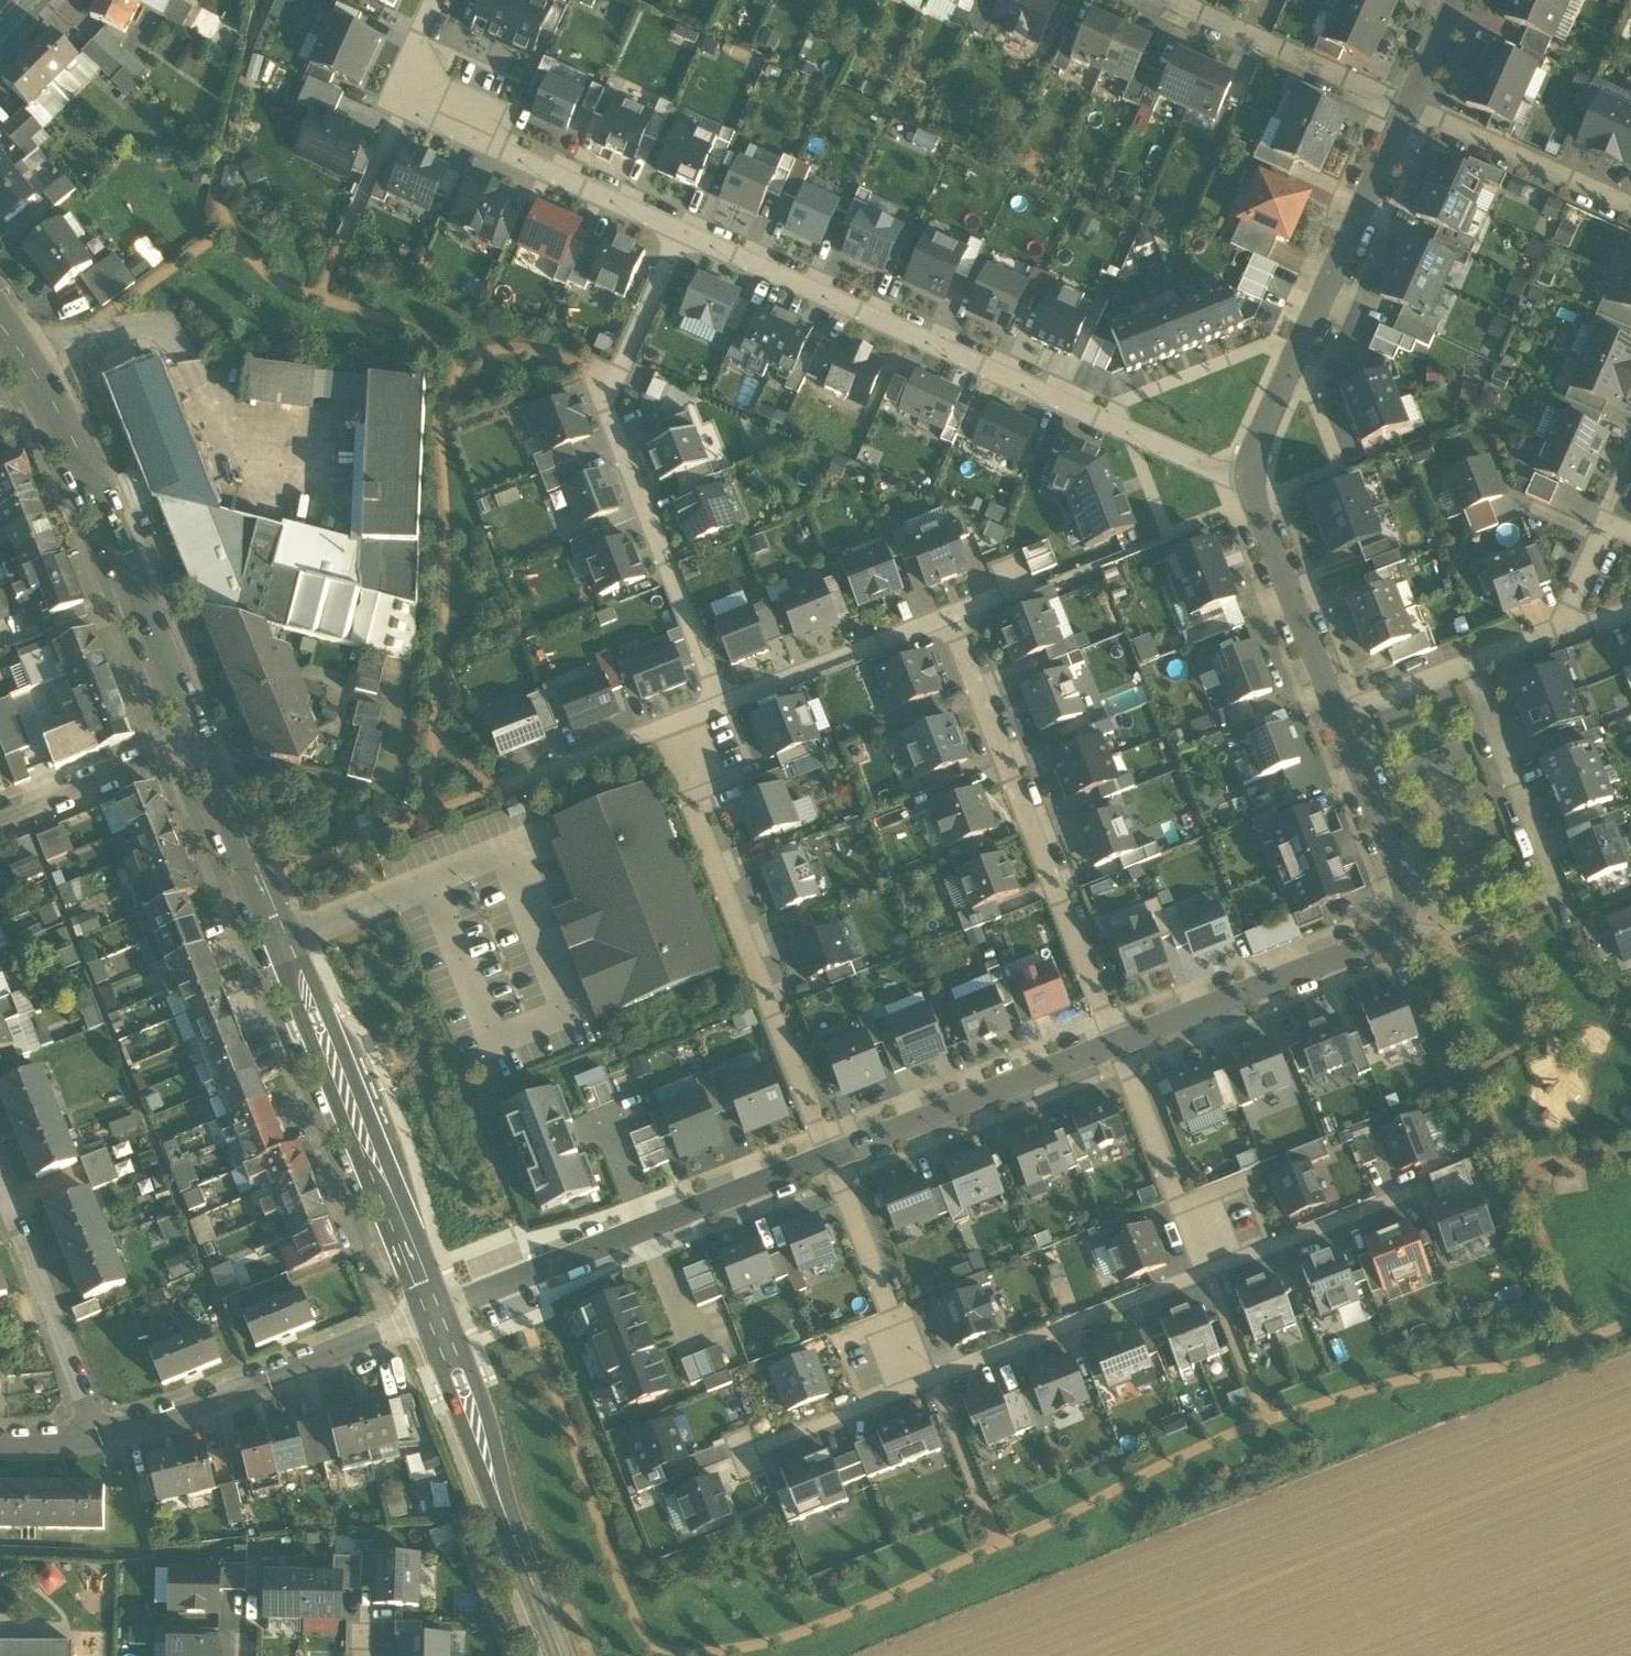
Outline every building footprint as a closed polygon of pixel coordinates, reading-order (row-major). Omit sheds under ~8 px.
[(139,5),(140,4),(131,0),(100,0),(91,17),(124,34),(139,5)] [(140,4),(139,5),(167,20),(179,30),(191,7),(180,0),(142,0),(140,4)] [(179,30),(180,31),(194,8),(182,0),(180,0),(191,7),(179,30)] [(482,2),(470,29),(531,56),(543,29),(552,8),(534,0),(483,0),(482,2)] [(971,17),(977,5),(979,0),(961,0),(958,7),(956,10),(971,17)] [(1039,43),(1057,3),(1050,0),(1003,0),(996,14),(992,23),(1008,29),(1006,33),(1022,41),(1024,37),(1039,43)] [(1338,13),(1383,33),(1395,5),(1384,0),(1344,0),(1338,13)] [(1552,40),(1562,18),(1522,0),(1513,0),(1504,19),(1528,30),(1552,40)] [(1562,18),(1570,0),(1522,0),(1562,18)] [(552,8),(543,29),(555,35),(567,6),(555,1),(552,8)] [(337,4),(332,16),(356,26),(362,14),(337,4)] [(966,29),(985,38),(992,23),(996,14),(977,5),(971,17),(966,29)] [(951,23),(966,29),(971,17),(956,10),(951,23)] [(1370,61),(1383,33),(1338,13),(1326,41),(1344,49),(1370,61)] [(1090,66),(1102,71),(1122,27),(1108,21),(1093,14),(1088,25),(1082,38),(1071,62),(1071,63),(1088,70),(1090,66)] [(332,16),(321,40),(369,62),(380,37),(356,26),(332,16)] [(698,34),(678,26),(674,36),(694,44),(698,34)] [(1151,40),(1122,27),(1102,71),(1130,84),(1131,84),(1140,64),(1151,40)] [(104,30),(93,41),(110,56),(112,58),(121,48),(122,46),(104,30)] [(1520,47),(1523,48),(1544,58),(1552,40),(1528,30),(1520,47)] [(28,56),(55,83),(79,59),(78,57),(53,32),(28,56)] [(1053,66),(1067,73),(1071,63),(1071,62),(1082,38),(1068,32),(1053,66)] [(310,64),(321,40),(309,34),(298,58),(310,64)] [(1314,50),(1338,61),(1344,49),(1326,41),(1320,38),(1314,50)] [(321,40),(310,64),(335,75),(358,86),(369,62),(321,40)] [(99,68),(110,56),(93,41),(82,53),(99,68)] [(121,48),(112,58),(127,70),(135,60),(121,48)] [(1547,59),(1544,58),(1523,48),(1517,60),(1536,68),(1535,70),(1541,72),(1547,59)] [(1491,49),(1479,76),(1523,96),(1535,70),(1536,68),(1517,60),(1491,49)] [(82,53),(78,57),(79,59),(55,83),(71,100),(101,70),(99,68),(82,53)] [(1160,97),(1188,110),(1208,66),(1180,53),(1169,77),(1160,97)] [(263,57),(252,55),(247,80),(257,82),(263,57)] [(30,108),(55,83),(28,56),(3,81),(29,107),(30,108)] [(138,80),(127,70),(112,58),(110,56),(99,68),(101,70),(127,93),(138,80)] [(528,94),(540,100),(549,79),(556,63),(545,58),(528,94)] [(147,70),(135,60),(127,70),(138,80),(147,70)] [(556,63),(549,79),(582,94),(589,78),(556,63)] [(335,75),(310,64),(305,76),(309,78),(329,87),(335,75)] [(1123,100),(1138,106),(1154,70),(1140,64),(1131,84),(1130,84),(1123,100)] [(1234,77),(1208,66),(1188,110),(1214,121),(1234,77)] [(1169,77),(1154,70),(1138,106),(1153,113),(1160,97),(1169,77)] [(1511,123),(1523,96),(1479,76),(1466,105),(1492,116),(1510,124),(1511,123)] [(298,103),(315,112),(316,110),(333,117),(344,93),(329,87),(309,78),(298,103)] [(582,94),(549,79),(540,100),(533,116),(566,130),(582,94)] [(1298,97),(1320,107),(1326,95),(1290,79),(1284,92),(1298,98),(1298,97)] [(73,101),(71,100),(55,83),(30,108),(29,107),(25,110),(42,129),(43,131),(73,101)] [(1591,117),(1600,97),(1604,88),(1592,83),(1579,111),(1591,117)] [(605,90),(593,84),(582,108),(594,114),(605,90)] [(1298,98),(1284,92),(1271,118),(1286,125),(1298,98)] [(1286,125),(1332,145),(1345,118),(1320,107),(1298,97),(1298,98),(1286,125)] [(1591,151),(1605,157),(1627,109),(1600,97),(1591,117),(1579,143),(1592,149),(1591,151)] [(653,116),(617,100),(597,144),(634,161),(644,137),(653,116)] [(672,106),(661,101),(653,116),(644,137),(656,142),(672,106)] [(1627,109),(1605,157),(1620,164),(1621,161),(1630,166),(1630,111),(1627,109)] [(14,120),(14,121),(30,139),(42,129),(25,110),(14,120)] [(333,117),(316,110),(315,112),(299,147),(315,154),(312,161),(331,170),(335,163),(351,170),(362,146),(367,133),(333,117)] [(1515,125),(1511,123),(1510,124),(1492,116),(1487,128),(1510,138),(1515,125)] [(19,149),(30,139),(14,121),(3,131),(19,149)] [(707,164),(717,140),(679,123),(658,171),(696,188),(707,164)] [(1295,163),(1319,173),(1332,145),(1286,125),(1274,152),(1273,153),(1295,163)] [(717,140),(707,164),(719,169),(735,133),(723,128),(717,140)] [(19,149),(28,160),(40,150),(30,139),(19,149)] [(374,151),(362,146),(351,170),(363,175),(374,151)] [(1254,158),(1290,175),(1295,163),(1273,153),(1274,152),(1259,146),(1254,158)] [(421,157),(408,151),(400,167),(389,193),(429,211),(448,169),(434,162),(435,158),(423,153),(421,157)] [(13,171),(0,155),(0,181),(13,171)] [(249,182),(266,175),(258,155),(241,162),(249,182)] [(784,156),(776,174),(768,192),(780,198),(796,161),(784,156)] [(776,174),(740,158),(721,199),(757,216),(768,192),(776,174)] [(1485,180),(1485,182),(1500,189),(1506,176),(1470,159),(1465,171),(1485,180)] [(384,203),(389,193),(400,167),(387,161),(371,197),(384,203)] [(1441,161),(1428,189),(1473,209),(1485,182),(1485,180),(1465,171),(1441,161)] [(811,169),(797,162),(783,194),(797,200),(811,169)] [(22,163),(13,171),(20,180),(30,172),(22,163)] [(20,180),(13,171),(0,181),(0,214),(7,223),(36,199),(20,180)] [(1277,238),(1288,243),(1309,198),(1260,176),(1240,221),(1241,222),(1277,238)] [(44,193),(55,208),(77,190),(65,177),(44,193)] [(505,209),(512,194),(499,188),(500,187),(486,181),(486,182),(473,177),(452,224),(490,241),(491,241),(505,209)] [(1485,182),(1473,209),(1477,210),(1488,216),(1500,189),(1485,182)] [(843,225),(856,231),(864,213),(872,195),(860,189),(843,225)] [(1473,209),(1428,189),(1416,217),(1440,228),(1464,238),(1464,237),(1477,210),(1473,209)] [(820,244),(838,204),(806,190),(788,230),(820,244)] [(572,241),(580,223),(540,205),(521,246),(561,264),(572,241)] [(520,215),(505,209),(491,241),(490,241),(488,245),(503,252),(520,215)] [(1477,210),(1464,237),(1476,243),(1489,216),(1488,216),(1477,210)] [(882,272),(901,229),(864,213),(856,231),(845,255),(882,272)] [(71,216),(60,223),(73,241),(74,241),(84,234),(71,216)] [(1098,225),(1086,220),(1080,232),(1092,238),(1098,225)] [(1254,255),(1267,261),(1277,238),(1241,222),(1231,245),(1254,255)] [(92,266),(74,241),(73,241),(60,223),(26,248),(57,291),(92,266)] [(1476,243),(1464,237),(1464,238),(1440,228),(1435,240),(1471,256),(1476,243)] [(966,251),(929,235),(907,283),(944,299),(955,276),(965,253),(966,251)] [(645,253),(608,236),(600,253),(587,282),(589,283),(624,299),(645,253)] [(966,251),(965,253),(978,258),(984,245),(971,239),(966,251)] [(1465,268),(1471,256),(1435,240),(1429,252),(1453,263),(1465,268)] [(568,282),(584,246),(572,241),(561,264),(555,278),(567,284),(568,282)] [(1440,291),(1453,263),(1429,252),(1405,241),(1392,269),(1440,291)] [(585,290),(589,283),(587,282),(600,253),(584,246),(568,282),(585,290)] [(978,258),(965,253),(955,276),(968,282),(978,258)] [(1621,276),(1630,281),(1630,254),(1621,276)] [(105,263),(125,290),(135,283),(115,255),(105,263)] [(1267,261),(1254,255),(1248,268),(1272,278),(1278,266),(1267,261)] [(83,278),(103,306),(125,290),(105,263),(83,278)] [(1272,278),(1248,268),(1243,279),(1267,290),(1272,278)] [(1017,306),(1026,286),(988,269),(969,311),(1007,328),(1017,306)] [(1026,286),(1017,306),(1029,311),(1035,297),(1046,274),(1033,269),(1026,286)] [(1428,318),(1440,291),(1392,269),(1380,297),(1404,308),(1428,319),(1428,318)] [(1035,297),(1047,303),(1053,291),(1058,279),(1046,274),(1035,297)] [(1621,276),(1610,300),(1610,301),(1630,311),(1630,281),(1621,276)] [(739,295),(699,277),(682,314),(722,332),(725,326),(737,299),(739,295)] [(1267,290),(1243,279),(1238,291),(1262,302),(1267,290)] [(1197,282),(1174,291),(1180,305),(1203,296),(1197,282)] [(1226,287),(1203,296),(1219,337),(1242,328),(1226,287)] [(1065,289),(1062,295),(1081,303),(1084,298),(1065,289)] [(1031,339),(1069,356),(1085,320),(1091,308),(1081,303),(1062,295),(1053,291),(1047,303),(1031,339)] [(1158,314),(1180,305),(1174,291),(1152,300),(1158,314)] [(1096,296),(1091,308),(1085,320),(1098,325),(1108,301),(1096,296)] [(1203,296),(1180,305),(1196,346),(1219,337),(1203,296)] [(1596,315),(1630,330),(1630,311),(1610,301),(1610,300),(1604,297),(1596,315)] [(750,304),(737,299),(725,326),(737,332),(748,307),(750,304)] [(769,366),(768,365),(789,317),(763,305),(760,313),(744,348),(742,354),(752,358),(747,371),(763,378),(769,366)] [(1180,305),(1158,314),(1174,355),(1196,346),(1180,305)] [(732,342),(744,348),(760,313),(748,307),(737,332),(732,342)] [(1440,323),(1428,318),(1428,319),(1404,308),(1398,320),(1434,336),(1440,323)] [(1158,314),(1135,323),(1151,364),(1174,355),(1158,314)] [(1630,334),(1630,330),(1596,315),(1590,329),(1596,332),(1596,330),(1627,344),(1630,334)] [(789,317),(768,365),(769,366),(790,375),(792,376),(802,352),(813,328),(789,317)] [(1429,348),(1434,336),(1398,320),(1393,332),(1416,343),(1429,348)] [(1135,323),(1112,332),(1128,373),(1151,364),(1135,323)] [(1411,354),(1416,343),(1393,332),(1380,326),(1375,338),(1399,349),(1411,354)] [(1584,359),(1630,380),(1630,346),(1627,344),(1596,330),(1596,332),(1584,359)] [(1104,343),(1092,337),(1082,361),(1093,367),(1104,343)] [(1399,349),(1375,338),(1369,350),(1393,361),(1399,349)] [(806,375),(820,382),(836,346),(822,339),(814,357),(806,375)] [(414,664),(419,545),(364,543),(364,545),(350,542),(285,525),(283,529),(217,512),(160,367),(173,362),(174,365),(178,364),(177,361),(163,351),(161,350),(161,351),(140,348),(94,342),(87,350),(115,389),(149,473),(144,483),(155,487),(202,607),(202,608),(414,664)] [(853,350),(837,343),(836,346),(820,382),(818,386),(865,407),(883,364),(869,357),(871,354),(854,346),(853,350)] [(1104,343),(1093,367),(1105,372),(1116,348),(1104,343)] [(792,376),(790,375),(785,388),(798,393),(806,375),(814,357),(802,352),(792,376)] [(1630,383),(1630,380),(1584,359),(1571,387),(1607,403),(1615,406),(1621,394),(1625,396),(1630,383)] [(242,400),(313,408),(314,399),(317,371),(251,362),(251,363),(247,363),(244,384),(242,400)] [(1340,391),(1352,420),(1398,402),(1383,364),(1360,373),(1364,382),(1356,385),(1340,391)] [(371,378),(317,371),(314,399),(370,406),(371,378)] [(1364,382),(1360,373),(1352,376),(1356,385),(1364,382)] [(961,394),(916,374),(900,410),(945,430),(957,403),(961,394)] [(907,381),(895,376),(884,400),(896,405),(907,381)] [(370,406),(364,543),(419,545),(426,385),(371,378),(370,406)] [(1573,403),(1602,416),(1607,403),(1571,387),(1565,400),(1573,403)] [(590,437),(575,398),(525,417),(533,437),(539,435),(540,438),(546,452),(546,454),(571,444),(590,437)] [(957,436),(974,444),(991,407),(973,399),(969,409),(957,436)] [(1398,402),(1352,420),(1361,445),(1408,426),(1398,402)] [(969,409),(957,403),(945,430),(940,439),(953,445),(957,436),(969,409)] [(1567,417),(1596,430),(1602,416),(1573,403),(1567,417)] [(1035,427),(991,407),(974,444),(1018,463),(1024,451),(1035,427)] [(656,425),(663,442),(695,429),(689,413),(656,425)] [(1559,413),(1547,441),(1595,463),(1607,435),(1596,430),(1567,417),(1559,413)] [(1047,433),(1035,427),(1024,451),(1036,457),(1047,433)] [(709,464),(695,429),(663,442),(646,448),(660,483),(676,477),(709,464)] [(529,459),(533,457),(546,452),(540,438),(523,444),(529,459)] [(1534,470),(1582,492),(1595,463),(1547,441),(1534,470)] [(546,454),(546,452),(533,457),(540,475),(577,460),(571,444),(546,454)] [(1101,457),(1077,446),(1068,466),(1062,464),(1050,492),(1066,499),(1086,548),(1135,529),(1121,496),(1117,486),(1113,487),(1101,457)] [(29,478),(29,479),(32,478),(23,457),(0,466),(0,489),(29,478)] [(585,479),(577,460),(540,475),(548,494),(567,486),(585,479)] [(1447,476),(1461,512),(1464,510),(1488,501),(1502,496),(1488,460),(1447,476)] [(709,464),(676,477),(681,489),(714,476),(709,464)] [(582,524),(619,510),(604,472),(585,479),(567,486),(582,524)] [(1558,486),(1535,475),(1526,495),(1549,506),(1558,486)] [(719,489),(714,476),(681,489),(679,490),(683,502),(719,489)] [(1,512),(37,498),(29,479),(29,478),(0,489),(0,509),(1,512)] [(1357,482),(1310,500),(1322,531),(1369,512),(1357,482)] [(683,502),(675,506),(690,543),(746,520),(732,484),(719,489),(683,502)] [(5,523),(9,532),(45,519),(37,498),(1,512),(5,523)] [(1464,510),(1474,535),(1498,525),(1488,501),(1464,510)] [(945,513),(950,526),(951,525),(957,542),(970,537),(958,508),(945,513)] [(1322,531),(1332,556),(1379,537),(1369,512),(1322,531)] [(13,543),(17,553),(54,539),(45,519),(9,532),(13,543)] [(9,532),(5,523),(0,525),(0,536),(9,532)] [(957,542),(951,525),(950,526),(938,530),(937,528),(922,534),(923,537),(911,541),(910,541),(916,558),(929,588),(969,572),(957,542)] [(576,558),(584,555),(613,544),(607,529),(570,543),(576,558)] [(904,562),(916,558),(910,541),(911,541),(906,529),(893,534),(902,556),(904,562)] [(9,532),(0,536),(0,547),(13,543),(9,532)] [(893,534),(892,532),(880,537),(884,549),(889,561),(902,556),(893,534)] [(600,596),(645,578),(629,537),(613,544),(584,555),(600,596)] [(21,562),(26,574),(62,560),(62,558),(54,539),(17,553),(21,562)] [(1389,540),(1361,552),(1366,563),(1372,561),(1394,552),(1389,540)] [(1047,542),(1023,552),(1032,576),(1057,566),(1047,542)] [(1185,603),(1191,618),(1215,608),(1220,606),(1236,600),(1213,543),(1168,560),(1176,581),(1172,583),(1181,605),(1185,603)] [(1522,552),(1536,589),(1550,583),(1536,546),(1522,552)] [(889,561),(884,549),(844,565),(859,604),(900,588),(889,561)] [(1389,568),(1405,562),(1400,550),(1394,552),(1372,561),(1376,573),(1389,568)] [(1486,564),(1505,613),(1540,599),(1536,589),(1522,552),(1521,550),(1486,564)] [(65,557),(62,558),(62,560),(26,574),(30,583),(13,590),(17,600),(33,594),(34,594),(41,592),(47,607),(40,610),(44,620),(52,617),(83,605),(84,605),(65,557)] [(21,562),(5,569),(10,580),(9,581),(13,590),(30,583),(26,574),(21,562)] [(1394,581),(1389,568),(1376,573),(1364,578),(1369,591),(1394,581)] [(823,585),(837,619),(849,614),(834,577),(822,582),(823,585)] [(837,619),(823,585),(810,590),(806,579),(790,586),(794,596),(792,597),(782,601),(796,636),(837,620),(837,619)] [(782,601),(792,597),(786,580),(765,588),(772,605),(782,601)] [(1024,598),(1029,610),(1046,604),(1046,605),(1059,600),(1053,587),(1024,598)] [(1361,629),(1400,614),(1390,587),(1350,603),(1361,629)] [(41,592),(34,594),(40,610),(47,607),(41,592)] [(743,592),(710,605),(717,622),(750,609),(743,592)] [(768,602),(752,608),(766,645),(783,639),(768,602)] [(1185,603),(1181,605),(1174,608),(1182,629),(1193,625),(1191,618),(1185,603)] [(1046,651),(1062,645),(1062,644),(1057,632),(1059,631),(1053,616),(1051,617),(1046,605),(1046,604),(1029,610),(999,622),(1015,663),(1046,651)] [(52,617),(57,629),(88,616),(83,605),(52,617)] [(1230,631),(1220,606),(1215,608),(1225,633),(1230,631)] [(717,622),(715,623),(732,666),(769,651),(766,645),(752,608),(750,609),(717,622)] [(1225,633),(1215,608),(1191,618),(1193,625),(1195,629),(1183,634),(1188,647),(1225,633)] [(264,756),(301,766),(305,751),(310,753),(320,740),(317,734),(310,732),(311,726),(308,721),(303,719),(308,701),(293,697),(298,678),(285,675),(287,669),(284,663),(283,662),(286,650),(260,643),(264,625),(216,612),(212,630),(218,632),(216,640),(222,655),(226,653),(230,661),(228,670),(243,707),(249,708),(254,719),(249,721),(257,739),(262,741),(260,747),(264,756)] [(1400,614),(1361,629),(1371,656),(1392,648),(1411,641),(1400,614)] [(93,631),(88,616),(57,629),(44,634),(50,648),(56,646),(93,631)] [(667,634),(673,648),(682,671),(694,666),(679,629),(667,634)] [(93,631),(56,646),(67,674),(104,659),(93,631)] [(1132,640),(1140,662),(1157,655),(1148,633),(1132,640)] [(1430,651),(1424,635),(1411,641),(1392,648),(1393,652),(1389,654),(1394,666),(1430,651)] [(1074,639),(1062,644),(1062,645),(1046,651),(1050,663),(1079,652),(1074,639)] [(916,657),(910,643),(873,658),(879,672),(916,657)] [(20,659),(23,666),(32,688),(67,674),(56,646),(50,648),(20,659)] [(1213,663),(1231,708),(1247,702),(1272,692),(1254,647),(1213,663)] [(673,648),(629,665),(643,701),(687,683),(682,671),(673,648)] [(1541,660),(1546,673),(1560,667),(1570,663),(1565,651),(1541,660)] [(596,657),(605,679),(610,693),(622,688),(608,652),(596,657)] [(1043,667),(1047,679),(1065,672),(1084,664),(1080,652),(1079,652),(1050,663),(1043,667)] [(354,690),(377,696),(387,659),(363,653),(354,690)] [(916,657),(879,672),(894,710),(939,693),(934,679),(936,678),(931,667),(929,668),(924,654),(916,657)] [(114,684),(104,659),(67,674),(77,699),(114,684)] [(20,693),(32,688),(23,666),(11,670),(20,693)] [(1510,686),(1521,714),(1571,694),(1560,667),(1546,673),(1510,686)] [(1630,691),(1630,667),(1623,670),(1630,691)] [(1041,731),(1082,715),(1076,700),(1079,699),(1073,686),(1071,687),(1065,672),(1047,679),(1024,688),(1041,731)] [(605,679),(559,696),(572,728),(617,710),(610,693),(605,679)] [(124,708),(114,684),(77,699),(87,723),(124,708)] [(529,705),(530,705),(542,736),(558,729),(544,692),(526,699),(529,705)] [(1521,714),(1532,741),(1557,731),(1581,721),(1571,694),(1521,714)] [(20,722),(10,697),(0,701),(0,730),(20,722)] [(769,760),(777,757),(813,742),(818,740),(802,699),(752,719),(769,760)] [(353,726),(360,728),(376,732),(383,708),(359,702),(353,726)] [(1218,713),(1226,732),(1255,720),(1247,702),(1231,708),(1218,713)] [(529,705),(489,721),(502,755),(543,739),(542,736),(530,705),(529,705)] [(135,737),(124,708),(87,723),(45,740),(55,769),(92,754),(135,737)] [(901,722),(907,736),(942,722),(937,708),(901,722)] [(1557,731),(1562,743),(1599,729),(1594,717),(1581,721),(1557,731)] [(902,738),(918,780),(968,760),(951,718),(942,722),(907,736),(902,738)] [(1248,740),(1266,733),(1260,718),(1255,720),(1226,732),(1223,733),(1229,749),(1248,742),(1248,740)] [(1077,733),(1082,745),(1101,738),(1101,739),(1113,734),(1108,721),(1077,733)] [(20,722),(0,730),(0,743),(5,756),(19,750),(19,751),(30,747),(20,722)] [(1236,765),(1244,785),(1300,763),(1285,726),(1266,733),(1248,740),(1248,742),(1254,757),(1236,765)] [(384,734),(376,732),(360,728),(348,777),(372,783),(384,734)] [(1566,756),(1591,746),(1603,741),(1599,729),(1562,743),(1566,756)] [(1052,757),(1060,779),(1109,760),(1101,739),(1101,738),(1082,745),(1052,757)] [(813,742),(777,757),(782,769),(786,767),(818,754),(813,742)] [(1601,773),(1601,772),(1591,746),(1566,756),(1541,765),(1547,780),(1549,779),(1554,791),(1601,773)] [(30,779),(19,751),(19,750),(5,756),(16,785),(17,784),(30,779)] [(1109,760),(1060,779),(1068,800),(1099,788),(1117,781),(1117,780),(1109,760)] [(748,782),(754,796),(782,785),(782,786),(792,782),(786,767),(782,769),(748,782)] [(1601,772),(1601,773),(1607,787),(1619,782),(1613,767),(1601,772)] [(1612,801),(1607,787),(1601,773),(1554,791),(1552,792),(1558,807),(1560,806),(1565,819),(1600,805),(1612,801)] [(1130,775),(1117,780),(1117,781),(1099,788),(1104,801),(1135,788),(1130,775)] [(932,809),(955,800),(948,784),(911,798),(918,816),(933,810),(932,809)] [(554,823),(562,843),(658,805),(649,785),(554,823)] [(738,803),(753,842),(782,830),(797,824),(789,805),(782,786),(782,785),(754,796),(738,803)] [(118,801),(129,830),(166,815),(154,786),(118,801)] [(1297,803),(1290,786),(1268,795),(1275,811),(1276,811),(1297,803)] [(933,810),(947,848),(995,829),(979,790),(955,800),(932,809),(933,810)] [(129,830),(118,801),(104,806),(115,835),(129,830)] [(797,824),(782,830),(784,833),(802,826),(793,803),(789,805),(797,824)] [(593,945),(619,1010),(723,969),(658,805),(562,843),(554,846),(577,903),(555,912),(571,954),(593,945)] [(1565,819),(1570,831),(1605,818),(1600,805),(1565,819)] [(1302,913),(1302,914),(1319,908),(1351,895),(1338,860),(1339,859),(1333,844),(1332,844),(1318,809),(1281,824),(1269,829),(1269,830),(1279,856),(1280,857),(1284,855),(1295,885),(1291,886),(1292,887),(1302,913)] [(1078,825),(1095,868),(1119,859),(1134,853),(1117,810),(1078,825)] [(1257,835),(1269,830),(1269,829),(1281,824),(1276,811),(1275,811),(1251,821),(1257,835)] [(176,840),(166,815),(129,830),(140,855),(176,840)] [(356,820),(360,828),(372,824),(368,815),(356,820)] [(64,827),(60,828),(69,853),(74,851),(64,827)] [(60,828),(44,835),(37,837),(47,862),(69,853),(60,828)] [(1573,844),(1588,883),(1627,868),(1612,829),(1573,844)] [(7,845),(18,870),(39,861),(29,836),(7,845)] [(176,840),(140,855),(148,876),(149,880),(150,881),(187,866),(176,840)] [(771,853),(776,865),(800,856),(796,843),(771,853)] [(1134,853),(1119,859),(1124,871),(1161,856),(1156,844),(1134,853)] [(1020,892),(1004,854),(957,873),(972,910),(973,911),(995,902),(1020,892)] [(132,883),(148,876),(140,855),(123,862),(132,883)] [(1280,857),(1279,856),(1272,858),(1284,889),(1292,887),(1291,886),(1295,885),(1284,855),(1280,857)] [(765,870),(781,911),(817,897),(811,883),(815,882),(810,868),(806,869),(800,856),(776,865),(765,870)] [(18,870),(25,887),(45,878),(39,861),(18,870)] [(197,892),(187,866),(150,881),(157,900),(145,904),(148,910),(147,911),(148,911),(184,896),(185,897),(197,892)] [(134,886),(149,880),(148,876),(132,883),(134,886)] [(195,922),(185,897),(184,896),(148,911),(158,937),(195,922)] [(1144,905),(1150,920),(1150,919),(1159,942),(1172,937),(1162,913),(1157,900),(1144,905)] [(1002,919),(995,902),(973,911),(972,910),(958,916),(965,934),(1002,919)] [(1179,921),(1189,945),(1194,957),(1232,942),(1218,906),(1179,921)] [(1162,913),(1172,937),(1177,950),(1189,945),(1179,921),(1174,908),(1162,913)] [(1302,914),(1302,913),(1294,916),(1299,930),(1324,920),(1319,908),(1302,914)] [(80,919),(84,932),(99,926),(94,913),(80,919)] [(1626,965),(1630,963),(1630,913),(1609,922),(1626,965)] [(786,925),(793,944),(818,934),(811,915),(786,925)] [(1299,930),(1294,916),(1293,916),(1244,935),(1253,957),(1302,938),(1299,930)] [(1167,962),(1159,942),(1150,919),(1150,920),(1137,925),(1136,923),(1124,927),(1125,929),(1111,935),(1128,977),(1167,962)] [(205,948),(195,922),(158,937),(168,963),(205,948)] [(818,934),(793,944),(808,980),(826,973),(851,963),(836,927),(818,934)] [(593,945),(571,954),(597,1019),(619,1010),(593,945)] [(215,973),(205,948),(168,963),(176,982),(166,986),(168,992),(215,973)] [(851,963),(826,973),(831,985),(868,971),(863,958),(851,963)] [(101,960),(89,963),(94,983),(106,979),(101,960)] [(1018,979),(1034,1019),(1067,1006),(1051,966),(1018,979)] [(1006,984),(999,967),(987,972),(995,992),(1002,1009),(1014,1004),(1006,984)] [(225,998),(215,973),(168,992),(170,998),(181,994),(188,1014),(226,998),(225,998)] [(1018,979),(1006,984),(1014,1004),(1021,1024),(1034,1019),(1018,979)] [(85,1030),(104,1022),(90,988),(71,996),(85,1030)] [(1399,990),(1360,1005),(1361,1007),(1376,1044),(1380,1054),(1418,1038),(1399,990)] [(995,992),(956,1007),(971,1044),(1010,1029),(1002,1009),(995,992)] [(0,1001),(0,1014),(4,1025),(18,1019),(21,1018),(12,996),(0,1001)] [(236,1024),(226,998),(188,1014),(199,1039),(236,1024)] [(892,1032),(907,1069),(946,1054),(927,1007),(888,1022),(892,1032)] [(1357,1035),(1363,1050),(1376,1044),(1361,1007),(1348,1013),(1357,1035)] [(865,1035),(870,1048),(882,1043),(880,1037),(870,1013),(858,1018),(865,1035)] [(18,1019),(4,1025),(13,1047),(18,1058),(31,1052),(18,1019)] [(1315,1079),(1354,1064),(1344,1039),(1336,1019),(1297,1034),(1301,1044),(1311,1069),(1315,1079)] [(246,1050),(236,1024),(199,1039),(209,1065),(246,1050)] [(13,1047),(4,1025),(0,1026),(0,1053),(13,1047)] [(895,1074),(907,1069),(892,1032),(880,1037),(882,1043),(895,1074)] [(870,1048),(865,1035),(827,1049),(845,1094),(882,1079),(870,1048)] [(1363,1050),(1357,1035),(1344,1039),(1354,1064),(1359,1076),(1371,1072),(1363,1050)] [(1271,1040),(1250,1048),(1252,1052),(1273,1044),(1271,1040)] [(1251,1100),(1289,1085),(1273,1044),(1252,1052),(1250,1048),(1233,1055),(1238,1067),(1251,1100)] [(1311,1069),(1301,1044),(1289,1049),(1299,1074),(1311,1069)] [(18,1058),(13,1047),(0,1053),(0,1065),(18,1058)] [(247,1050),(246,1050),(209,1065),(217,1084),(206,1088),(209,1094),(256,1075),(246,1051),(247,1050)] [(632,1061),(637,1073),(649,1068),(645,1056),(632,1061)] [(1211,1111),(1220,1107),(1222,1106),(1211,1077),(1206,1066),(1169,1080),(1185,1121),(1196,1116),(1197,1119),(1212,1114),(1211,1111)] [(601,1067),(574,1075),(577,1087),(604,1079),(601,1067)] [(1251,1100),(1238,1067),(1225,1072),(1239,1109),(1253,1103),(1251,1100)] [(652,1075),(649,1068),(637,1073),(639,1080),(652,1075)] [(724,1113),(737,1108),(728,1083),(735,1080),(730,1068),(709,1076),(724,1113)] [(737,1108),(747,1132),(786,1117),(766,1068),(735,1080),(728,1083),(737,1108)] [(37,1179),(77,1162),(40,1070),(0,1086),(37,1179)] [(1224,1072),(1211,1077),(1222,1106),(1220,1107),(1224,1115),(1239,1109),(1225,1072),(1224,1072)] [(266,1101),(256,1075),(209,1094),(211,1100),(222,1096),(229,1116),(266,1101)] [(712,1117),(724,1113),(709,1076),(696,1081),(701,1093),(702,1093),(712,1117)] [(655,1092),(662,1109),(701,1093),(696,1081),(695,1077),(655,1092)] [(573,1122),(559,1088),(502,1110),(542,1212),(599,1190),(586,1156),(579,1158),(565,1125),(573,1122)] [(681,1158),(722,1142),(712,1117),(702,1093),(701,1093),(662,1109),(663,1111),(672,1136),(681,1158)] [(276,1126),(266,1101),(229,1116),(240,1141),(276,1126)] [(1072,1118),(1079,1134),(1087,1155),(1126,1140),(1112,1103),(1072,1118)] [(660,1140),(672,1136),(663,1111),(651,1116),(655,1126),(660,1140)] [(1419,1116),(1398,1125),(1399,1127),(1375,1136),(1383,1155),(1390,1152),(1398,1172),(1414,1165),(1415,1168),(1436,1160),(1419,1116)] [(286,1151),(276,1126),(240,1141),(250,1167),(287,1152),(286,1151)] [(630,1136),(644,1172),(669,1163),(660,1140),(655,1126),(630,1136)] [(1051,1136),(1048,1128),(1035,1133),(1037,1136),(1012,1145),(1029,1187),(1042,1182),(1066,1173),(1051,1136)] [(1064,1131),(1051,1136),(1066,1173),(1078,1168),(1067,1139),(1064,1131)] [(1011,1142),(1012,1145),(1037,1136),(1035,1133),(1011,1142)] [(1093,1171),(1087,1155),(1079,1134),(1067,1139),(1078,1168),(1081,1176),(1093,1171)] [(1366,1137),(1354,1142),(1363,1167),(1376,1162),(1366,1137)] [(1239,1170),(1277,1156),(1271,1140),(1233,1154),(1239,1170)] [(1286,1155),(1292,1171),(1309,1165),(1309,1166),(1329,1158),(1322,1141),(1286,1155)] [(196,1184),(192,1160),(177,1162),(174,1144),(168,1145),(175,1187),(196,1184)] [(250,1167),(252,1173),(264,1168),(268,1177),(272,1188),(309,1173),(299,1146),(286,1151),(287,1152),(250,1167)] [(90,1183),(93,1190),(120,1180),(117,1173),(107,1148),(81,1159),(90,1183)] [(964,1208),(965,1207),(1000,1193),(984,1152),(947,1166),(954,1183),(964,1208)] [(1429,1176),(1440,1205),(1475,1192),(1464,1163),(1429,1176)] [(1273,1179),(1289,1218),(1324,1204),(1309,1166),(1309,1165),(1292,1171),(1273,1179)] [(251,1184),(268,1177),(264,1168),(252,1173),(247,1175),(251,1184)] [(272,1188),(277,1200),(283,1213),(320,1199),(309,1173),(272,1188)] [(921,1224),(937,1218),(927,1194),(921,1177),(882,1193),(897,1230),(920,1221),(921,1224)] [(1042,1182),(1029,1187),(1027,1188),(1032,1202),(1048,1196),(1042,1182)] [(954,1183),(939,1189),(949,1214),(954,1226),(970,1219),(965,1207),(964,1208),(954,1183)] [(939,1189),(927,1194),(937,1218),(949,1214),(939,1189)] [(49,1208),(85,1300),(125,1284),(88,1191),(49,1208)] [(1448,1251),(1492,1235),(1475,1192),(1440,1205),(1432,1209),(1448,1251)] [(184,1203),(191,1220),(209,1213),(202,1196),(184,1203)] [(330,1224),(320,1199),(283,1213),(293,1239),(330,1224)] [(273,1217),(283,1213),(277,1200),(267,1204),(273,1217)] [(157,1222),(164,1241),(181,1235),(174,1216),(157,1222)] [(829,1245),(823,1231),(818,1218),(784,1230),(793,1253),(800,1272),(834,1259),(829,1245)] [(1126,1218),(1099,1228),(1107,1247),(1129,1238),(1127,1234),(1132,1233),(1126,1218)] [(341,1253),(330,1224),(293,1239),(298,1251),(287,1256),(293,1272),(341,1253)] [(1371,1258),(1381,1285),(1406,1275),(1408,1282),(1429,1273),(1410,1224),(1365,1242),(1371,1258)] [(1157,1243),(1150,1225),(1132,1233),(1127,1234),(1129,1238),(1107,1247),(1118,1275),(1121,1283),(1166,1266),(1162,1255),(1157,1243)] [(823,1231),(829,1245),(834,1243),(828,1228),(823,1231)] [(1096,1251),(1107,1247),(1099,1228),(1089,1232),(1096,1251)] [(1492,1235),(1448,1251),(1455,1268),(1498,1252),(1492,1235)] [(733,1291),(774,1275),(767,1259),(760,1241),(720,1256),(733,1291)] [(1107,1247),(1096,1251),(1093,1252),(1104,1280),(1118,1275),(1107,1247)] [(1359,1301),(1354,1287),(1350,1276),(1340,1252),(1301,1267),(1320,1316),(1359,1301)] [(171,1278),(192,1270),(185,1253),(165,1261),(171,1278)] [(800,1272),(793,1253),(781,1258),(788,1277),(795,1294),(807,1289),(800,1272)] [(779,1254),(767,1259),(774,1275),(776,1282),(788,1277),(781,1258),(779,1254)] [(1359,1263),(1362,1271),(1366,1282),(1372,1296),(1384,1291),(1381,1285),(1371,1258),(1359,1263)] [(708,1261),(683,1271),(698,1307),(722,1298),(708,1261)] [(211,1272),(221,1301),(237,1295),(226,1265),(211,1272)] [(967,1266),(952,1272),(957,1282),(971,1276),(967,1266)] [(1362,1271),(1350,1276),(1354,1287),(1366,1282),(1362,1271)] [(953,1299),(979,1289),(990,1285),(985,1273),(948,1287),(953,1299)] [(1384,1291),(1408,1282),(1406,1275),(1381,1285),(1384,1291)] [(1277,1277),(1235,1293),(1255,1342),(1296,1326),(1277,1277)] [(953,1299),(937,1306),(954,1349),(995,1333),(990,1319),(994,1317),(988,1302),(984,1303),(979,1289),(953,1299)] [(244,1316),(257,1349),(315,1325),(302,1292),(244,1316)] [(640,1318),(630,1294),(616,1299),(615,1297),(598,1304),(599,1306),(581,1313),(594,1345),(608,1379),(607,1379),(620,1411),(638,1404),(639,1406),(656,1400),(655,1398),(669,1392),(660,1368),(659,1368),(639,1318),(640,1318)] [(96,1300),(72,1310),(77,1322),(101,1312),(96,1300)] [(1201,1306),(1160,1322),(1179,1371),(1220,1355),(1201,1306)] [(150,1353),(163,1386),(221,1363),(208,1329),(150,1353)] [(1148,1329),(1136,1334),(1146,1359),(1158,1354),(1148,1329)] [(1094,1348),(1095,1350),(1105,1375),(1110,1389),(1134,1380),(1137,1388),(1154,1381),(1146,1359),(1136,1334),(1135,1332),(1094,1348)] [(708,1393),(732,1384),(718,1347),(682,1361),(691,1386),(703,1381),(708,1393)] [(1092,1380),(1105,1375),(1095,1350),(1083,1355),(1092,1380)] [(788,1411),(828,1395),(813,1355),(772,1370),(788,1411)] [(1086,1401),(1069,1358),(1029,1374),(1035,1390),(1046,1417),(1049,1415),(1086,1401)] [(988,1446),(1015,1436),(1001,1399),(996,1387),(963,1400),(974,1428),(980,1425),(988,1446)] [(1035,1390),(1022,1394),(1036,1428),(1037,1432),(1053,1425),(1049,1415),(1046,1417),(1035,1390)] [(1001,1399),(1015,1436),(1036,1428),(1022,1394),(1021,1391),(1001,1399)] [(398,1401),(404,1430),(408,1429),(418,1427),(411,1396),(398,1399),(398,1401)] [(398,1401),(388,1403),(398,1443),(411,1440),(408,1429),(404,1430),(398,1401)] [(388,1402),(359,1409),(368,1448),(368,1449),(377,1446),(378,1451),(398,1447),(398,1443),(388,1403),(388,1402)] [(330,1417),(341,1460),(360,1455),(359,1450),(368,1448),(359,1409),(330,1415),(330,1417)] [(877,1433),(878,1436),(891,1469),(892,1470),(941,1451),(926,1414),(877,1433)] [(314,1421),(324,1464),(341,1460),(330,1417),(314,1421)] [(307,1468),(324,1464),(314,1421),(297,1425),(307,1468)] [(630,1438),(644,1473),(645,1475),(661,1468),(686,1459),(671,1422),(630,1438)] [(297,1424),(268,1431),(278,1470),(287,1468),(288,1473),(307,1468),(297,1425),(297,1424)] [(250,1482),(278,1475),(279,1475),(278,1470),(268,1431),(268,1430),(239,1437),(250,1482)] [(891,1469),(878,1436),(855,1446),(857,1452),(867,1476),(868,1478),(891,1469)] [(206,1446),(177,1453),(188,1497),(216,1490),(206,1446)] [(372,1465),(373,1467),(402,1460),(398,1447),(378,1451),(377,1446),(368,1449),(372,1465)] [(344,1471),(372,1465),(368,1449),(368,1448),(359,1450),(360,1455),(341,1460),(344,1471)] [(437,1450),(420,1457),(427,1473),(443,1466),(437,1450)] [(781,1471),(787,1487),(800,1519),(800,1520),(848,1501),(842,1486),(832,1461),(829,1452),(781,1471)] [(857,1452),(832,1461),(842,1486),(867,1476),(857,1452)] [(159,1504),(188,1497),(177,1453),(148,1460),(158,1501),(159,1504)] [(419,1453),(406,1456),(411,1474),(424,1470),(419,1453)] [(324,1464),(329,1482),(346,1478),(344,1471),(341,1460),(324,1464)] [(373,1467),(372,1465),(344,1471),(346,1478),(348,1488),(376,1481),(373,1467)] [(645,1475),(644,1473),(632,1478),(638,1494),(660,1485),(667,1483),(661,1468),(645,1475)] [(702,1484),(697,1471),(667,1483),(660,1485),(665,1500),(678,1495),(677,1494),(702,1484)] [(282,1489),(278,1475),(250,1482),(254,1496),(282,1489)] [(731,1517),(716,1479),(702,1484),(677,1494),(678,1495),(681,1504),(679,1505),(686,1522),(688,1521),(692,1532),(731,1517)] [(220,1487),(229,1527),(242,1524),(233,1484),(220,1487)] [(104,1529),(104,1487),(0,1486),(0,1527),(104,1529)] [(787,1524),(800,1519),(787,1487),(775,1492),(787,1524)] [(158,1501),(142,1506),(149,1533),(165,1529),(159,1504),(158,1501)] [(451,1528),(438,1529),(429,1533),(435,1548),(456,1539),(451,1528)] [(247,1561),(248,1545),(233,1545),(233,1560),(247,1561)] [(361,1578),(375,1578),(375,1557),(375,1552),(362,1551),(361,1559),(361,1578)] [(419,1572),(419,1558),(375,1557),(375,1578),(374,1606),(418,1607),(418,1598),(419,1572)] [(334,1558),(333,1578),(342,1578),(342,1591),(361,1592),(361,1578),(361,1559),(334,1558)] [(246,1591),(261,1591),(262,1562),(247,1562),(247,1565),(246,1591)] [(281,1563),(262,1562),(261,1591),(268,1591),(268,1576),(280,1576),(281,1563)] [(34,1574),(46,1594),(64,1582),(52,1563),(34,1574)] [(221,1571),(220,1591),(246,1592),(246,1591),(247,1565),(220,1564),(219,1571),(221,1571)] [(155,1605),(170,1605),(171,1570),(156,1569),(155,1605)] [(170,1612),(220,1613),(220,1591),(221,1571),(219,1571),(171,1570),(170,1605),(170,1612)] [(419,1572),(418,1598),(436,1598),(436,1573),(419,1572)] [(303,1620),(304,1577),(280,1576),(268,1576),(268,1591),(267,1620),(303,1620)] [(341,1621),(342,1591),(342,1578),(333,1578),(304,1577),(303,1620),(341,1621)] [(303,1620),(267,1620),(267,1631),(303,1632),(303,1620)] [(303,1620),(303,1632),(341,1633),(341,1621),(303,1620)] [(396,1636),(404,1636),(422,1637),(422,1624),(396,1623),(396,1636)] [(150,1646),(150,1628),(129,1628),(129,1646),(150,1646)] [(157,1645),(170,1646),(170,1644),(190,1644),(191,1629),(158,1628),(157,1645)] [(422,1637),(404,1636),(404,1655),(448,1655),(448,1639),(448,1637),(422,1637)] [(465,1640),(448,1639),(448,1655),(465,1655),(465,1640)] [(73,1644),(0,1643),(0,1655),(73,1655),(73,1644)] [(170,1655),(219,1655),(219,1645),(190,1644),(170,1644),(170,1646),(170,1655)] [(170,1646),(157,1645),(155,1645),(155,1655),(170,1655),(170,1646)]
